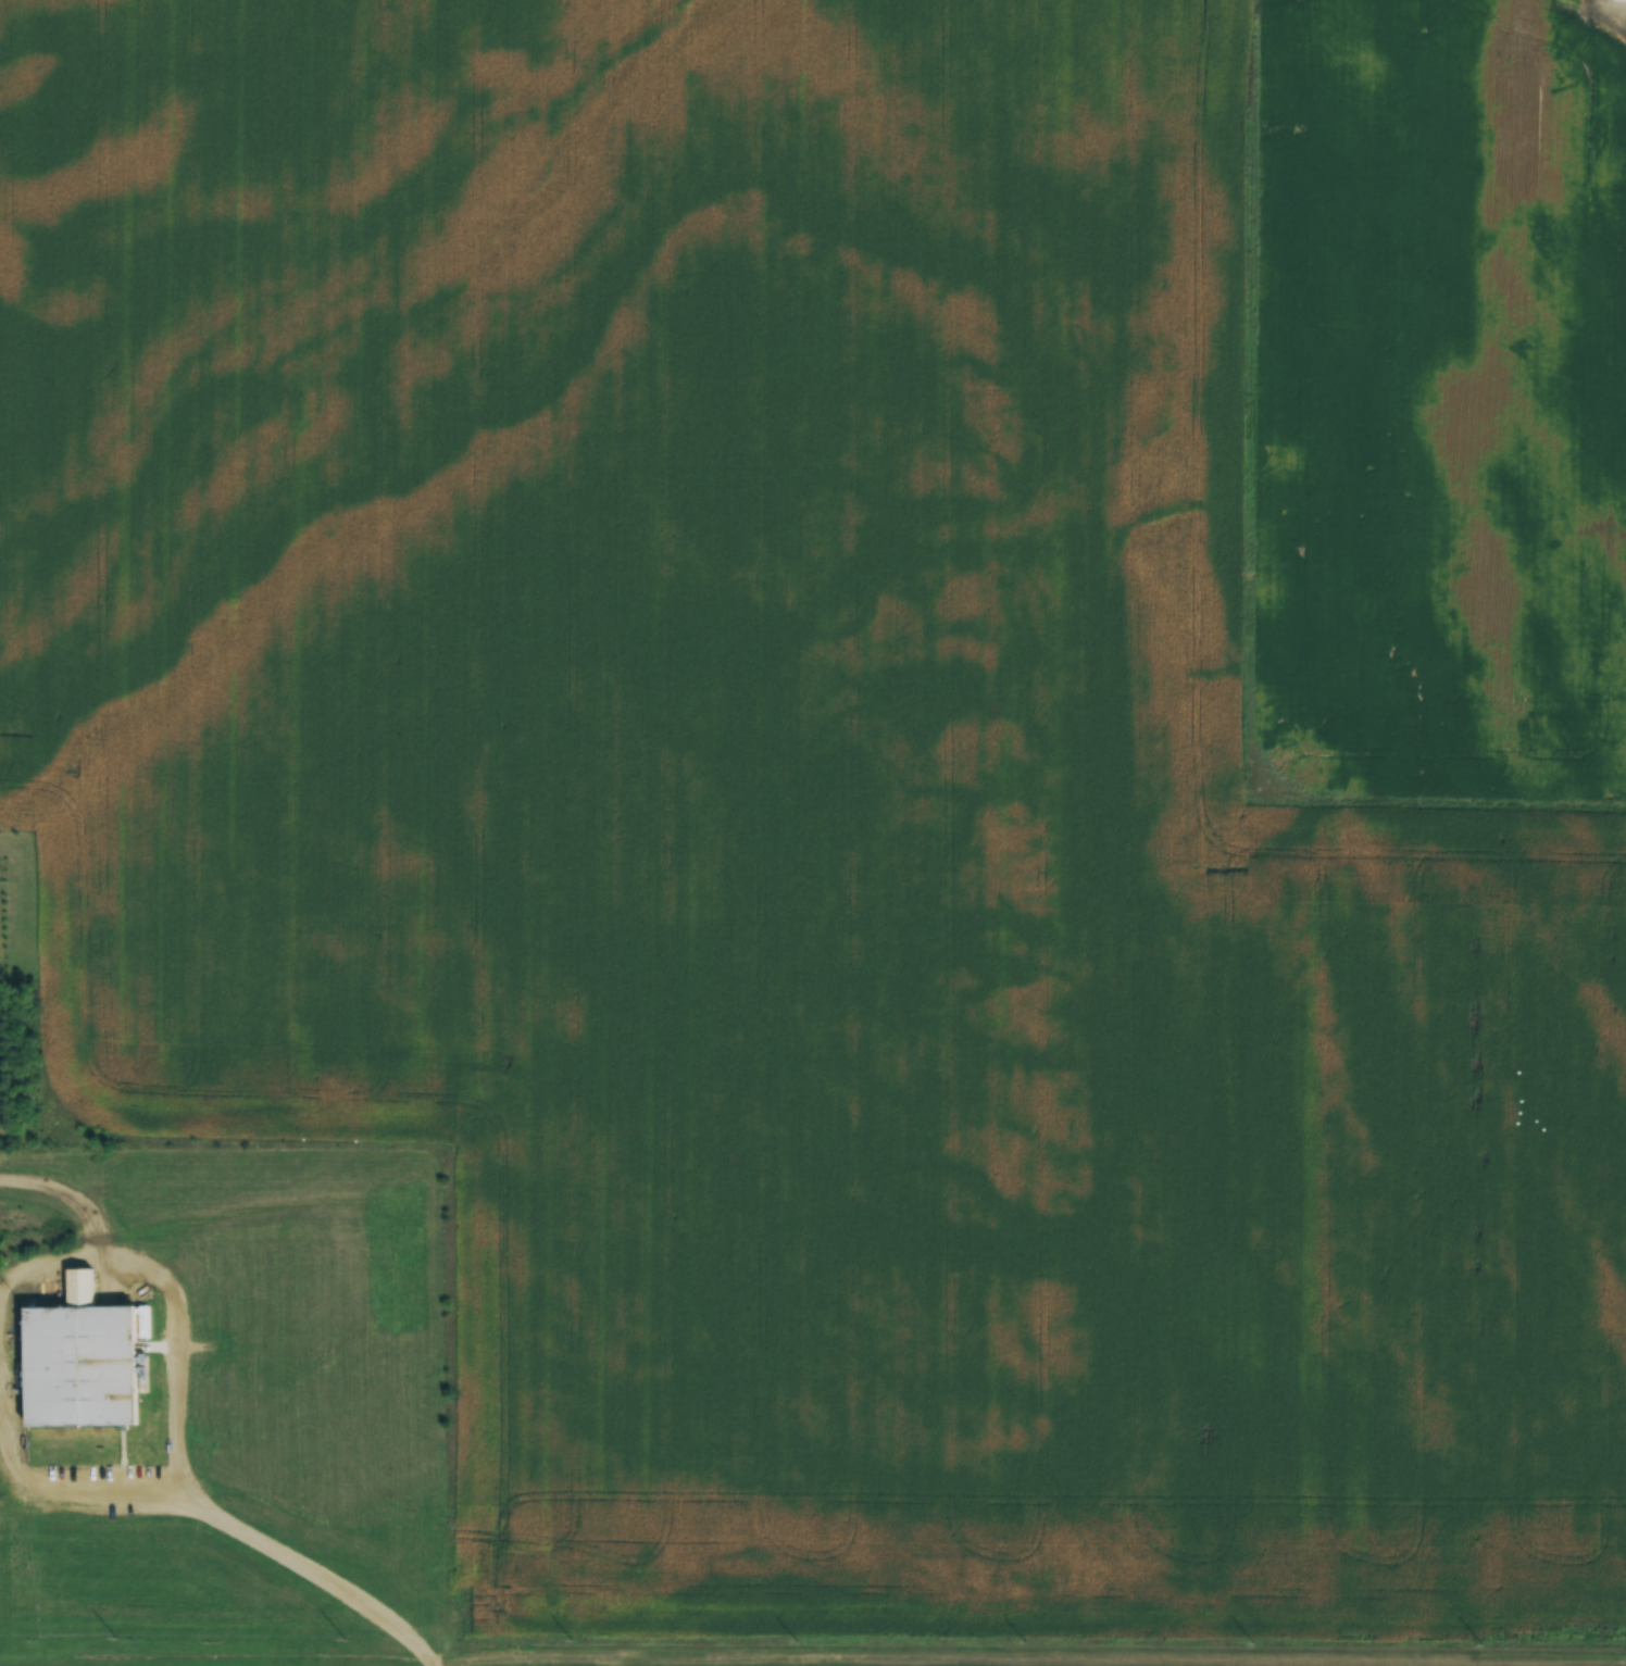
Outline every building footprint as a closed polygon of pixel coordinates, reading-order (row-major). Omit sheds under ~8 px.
[(24,1306),(137,1305),(138,1427),(26,1429),(24,1306)]
